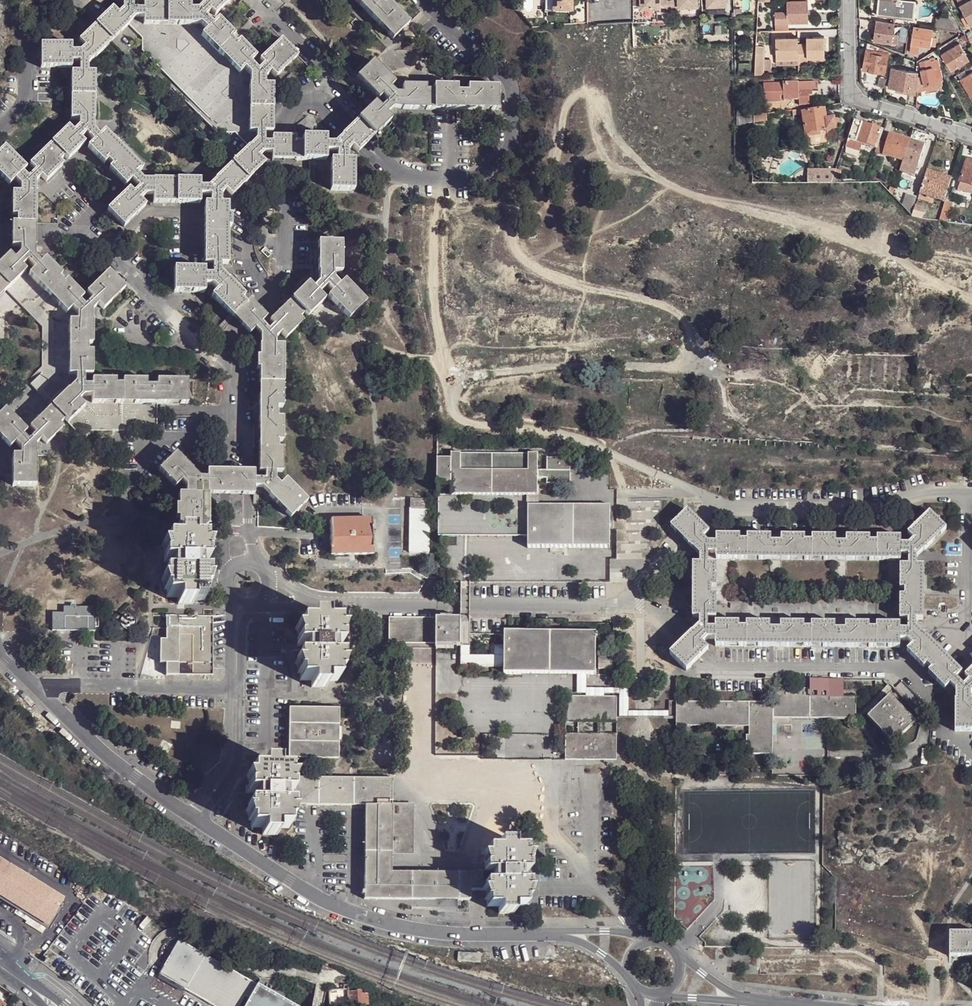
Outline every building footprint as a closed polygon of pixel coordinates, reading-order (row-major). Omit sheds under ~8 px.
[(25,271),(22,267),(27,262),(34,269),(29,275),(67,313),(72,309),(77,314),(77,321),(69,321),(69,375),(76,375),(76,383),(68,390),(68,389),(30,427),(35,433),(28,441),(23,435),(27,431),(5,409),(0,414),(0,436),(10,447),(15,442),(21,448),(21,455),(13,455),(13,486),(36,485),(36,455),(35,444),(41,438),(47,444),(63,428),(60,424),(65,419),(68,422),(84,407),(79,401),(84,396),(92,396),(92,404),(187,404),(187,381),(157,380),(157,386),(146,386),(146,380),(123,380),(122,385),(115,384),(115,380),(92,380),(92,385),(84,386),(84,375),(92,375),(92,352),(88,352),(88,345),(93,345),(93,321),(92,321),(92,311),(98,305),(103,310),(125,289),(108,272),(87,294),(92,299),(85,307),(79,301),(83,297),(67,280),(63,283),(59,278),(62,275),(45,258),(40,263),(35,258),(35,247),(35,232),(35,193),(35,183),(41,177),(46,182),(84,144),(80,140),(86,135),(93,142),(87,148),(104,165),(107,162),(112,166),(109,170),(126,186),(131,181),(139,188),(133,194),(129,189),(107,211),(124,227),(145,206),(140,201),(146,195),(153,195),(153,203),(200,204),(200,196),(210,196),(210,203),(204,203),(204,265),(212,265),(212,276),(204,276),(204,270),(174,269),(174,293),(204,293),(205,286),(213,286),(217,290),(211,297),(242,327),(249,335),(254,330),(260,336),(259,346),(259,358),(256,358),(256,370),(259,369),(259,472),(264,472),(264,479),(254,479),(254,471),(246,471),(223,471),(207,471),(207,478),(199,478),(192,471),(192,470),(176,453),(159,470),(176,487),(181,481),(186,485),(186,494),(197,494),(196,487),(207,486),(207,495),(222,494),(246,495),(254,495),(254,488),(262,488),(291,518),(307,501),(286,479),(280,485),(275,479),(275,472),(283,472),(283,448),(278,448),(278,441),(283,441),(283,418),(277,418),(277,407),(283,407),(283,346),(275,346),(275,339),(281,334),(286,339),(307,317),(303,313),(326,288),(331,293),(324,301),(346,322),(366,303),(344,281),(339,286),(333,280),(333,273),(341,273),(342,242),(318,242),(318,283),(313,289),(308,284),(269,322),(273,326),(267,332),(261,324),(266,318),(258,309),(249,301),(246,305),(241,300),(244,296),(228,280),(220,273),(220,264),(227,265),(228,227),(231,227),(230,215),(228,215),(228,204),(221,203),(221,195),(264,153),(272,153),(272,161),(288,161),(326,161),(326,153),(337,152),(337,160),(331,160),(330,191),(354,191),(354,161),(347,160),(347,152),(352,147),(358,153),(366,145),(391,120),(386,115),(392,110),(497,111),(498,87),(467,87),(467,93),(456,93),(456,87),(433,87),(433,92),(426,92),(426,87),(402,86),(402,95),(395,95),(389,89),(394,84),(373,62),(356,79),(378,100),(382,97),(388,102),(380,110),(374,104),(350,129),(334,144),(326,144),(326,137),(302,137),(302,142),(295,142),(295,137),(288,137),(272,137),(272,142),(264,142),(265,132),(272,132),(273,85),(265,85),(265,78),(270,72),(275,78),(297,56),(281,40),(259,61),(263,65),(257,71),(250,63),(256,57),(239,40),(236,44),(231,39),(235,35),(218,19),(212,24),(205,17),(210,11),(214,16),(230,0),(199,0),(203,4),(198,10),(190,10),(190,2),(144,1),(144,10),(133,9),(133,1),(139,1),(139,0),(115,0),(115,2),(123,1),(123,9),(118,14),(112,9),(79,41),(84,47),(80,52),(71,52),(71,45),(41,44),(40,68),(71,68),(71,62),(79,63),(79,73),(71,73),(70,120),(79,120),(79,127),(73,132),(68,127),(29,165),(35,171),(27,178),(22,173),(26,169),(5,147),(0,152),(0,176),(10,185),(15,180),(20,186),(21,193),(12,193),(12,216),(17,217),(16,223),(12,223),(11,232),(12,247),(20,247),(20,254),(14,260),(9,255),(0,263),(0,296),(25,271)] [(392,40),(409,23),(388,1),(383,6),(378,0),(353,0),(392,40)] [(548,12),(567,13),(568,0),(549,0),(548,12)] [(639,7),(639,10),(659,9),(659,13),(657,13),(658,22),(666,21),(666,9),(666,3),(666,0),(639,0),(639,7)] [(669,3),(670,9),(670,13),(678,13),(678,9),(696,8),(696,0),(669,0),(669,3)] [(909,0),(879,0),(877,15),(914,19),(916,1),(909,0)] [(966,16),(968,20),(964,22),(966,26),(971,23),(971,0),(957,0),(966,16)] [(808,1),(788,1),(788,13),(775,14),(775,22),(788,22),(808,22),(808,1)] [(933,26),(954,29),(946,15),(934,13),(933,26)] [(876,21),(876,20),(863,19),(863,27),(875,28),(876,21)] [(874,40),(891,43),(891,42),(892,35),(894,24),(876,21),(875,28),(874,40)] [(912,26),(910,44),(911,44),(919,45),(929,47),(929,44),(931,35),(931,29),(912,26)] [(798,37),(777,37),(777,58),(786,58),(799,58),(799,61),(808,61),(808,60),(808,57),(825,57),(825,37),(807,37),(807,44),(798,44),(798,37)] [(946,63),(950,70),(969,59),(958,42),(940,54),(946,63)] [(888,51),(868,43),(867,50),(888,53),(888,51)] [(919,45),(911,44),(910,52),(918,53),(919,45)] [(756,74),(765,74),(766,46),(757,45),(756,74)] [(863,70),(885,73),(888,53),(867,50),(863,70)] [(926,88),(926,90),(939,87),(938,81),(942,80),(937,59),(929,61),(929,59),(919,61),(923,75),(926,88)] [(958,74),(961,79),(971,72),(971,66),(958,74)] [(918,71),(892,67),(889,87),(896,89),(910,91),(910,88),(916,89),(917,76),(918,71)] [(961,79),(970,95),(971,95),(971,72),(961,79)] [(923,75),(917,76),(916,89),(916,91),(926,88),(923,75)] [(885,78),(878,77),(877,86),(884,87),(885,78)] [(818,83),(764,84),(764,103),(781,103),(781,97),(784,97),(784,101),(799,101),(799,105),(810,105),(809,95),(813,95),(813,91),(818,91),(818,83)] [(754,108),(754,120),(754,122),(758,122),(766,122),(766,107),(754,108)] [(824,110),(803,112),(807,149),(829,146),(827,131),(835,130),(833,120),(831,120),(825,121),(824,112),(824,110)] [(871,125),(855,120),(846,147),(860,152),(863,144),(877,149),(880,141),(884,129),(876,127),(871,125)] [(904,162),(909,144),(898,141),(899,137),(889,133),(885,143),(880,141),(877,149),(876,153),(904,162)] [(915,177),(924,145),(910,140),(909,144),(904,162),(901,172),(915,177)] [(860,152),(846,147),(846,152),(857,156),(859,155),(860,152)] [(961,182),(971,186),(971,160),(968,159),(961,182)] [(836,170),(831,183),(838,183),(842,171),(836,168),(836,170)] [(808,169),(807,183),(831,183),(836,170),(808,169)] [(926,174),(925,179),(943,185),(945,180),(926,174)] [(925,179),(919,198),(942,206),(944,202),(950,182),(945,180),(943,185),(925,179)] [(961,182),(958,190),(971,194),(971,186),(961,182)] [(908,195),(904,207),(913,216),(918,198),(908,195)] [(939,221),(946,222),(951,204),(944,202),(939,221)] [(916,207),(913,217),(923,218),(926,210),(916,207)] [(540,453),(436,453),(439,486),(451,486),(451,496),(540,496),(540,479),(550,479),(550,486),(575,486),(575,461),(551,461),(551,470),(540,470),(540,453)] [(178,494),(179,532),(193,532),(202,532),(202,494),(197,494),(186,494),(178,494)] [(429,553),(431,500),(412,499),(411,553),(429,553)] [(610,507),(531,507),(530,524),(530,537),(530,549),(612,549),(610,507)] [(710,532),(700,521),(688,510),(671,527),(683,540),(700,556),(700,564),(693,564),(693,618),(700,617),(699,626),(682,643),(670,654),(687,671),(698,660),(709,649),(703,644),(707,638),(715,639),(716,646),(899,648),(900,640),(908,640),(913,645),(907,651),(918,662),(923,668),(927,664),(932,669),(928,673),(945,689),(950,685),(956,690),(956,701),(955,701),(955,731),(971,731),(971,701),(970,701),(970,694),(971,692),(971,669),(965,676),(969,681),(963,686),(956,678),(962,673),(936,646),(924,634),(923,635),(916,627),(916,620),(923,620),(924,565),(916,565),(916,557),(946,529),(929,512),(908,534),(914,540),(909,544),(901,544),(901,537),(877,537),(877,541),(870,541),(870,536),(847,537),(846,542),(836,542),(835,536),(812,536),(813,541),(805,541),(805,536),(781,536),(782,542),(771,542),(771,536),(747,536),(747,540),(740,540),(740,536),(716,535),(716,543),(708,542),(704,537),(710,532)] [(372,520),(331,521),(332,556),(373,555),(372,520)] [(458,537),(530,537),(530,524),(458,525),(458,537)] [(439,537),(458,537),(458,525),(439,525),(439,537)] [(164,562),(172,562),(171,573),(164,573),(164,580),(162,580),(164,590),(167,589),(167,597),(179,597),(179,604),(192,605),(193,598),(204,597),(204,590),(206,590),(210,581),(207,580),(207,573),(200,573),(200,563),(208,562),(210,546),(204,546),(204,539),(193,539),(193,532),(179,532),(178,539),(167,538),(167,546),(162,546),(164,562)] [(461,578),(461,592),(471,592),(471,578),(461,578)] [(461,605),(461,619),(470,619),(470,605),(471,592),(461,592),(461,605)] [(95,607),(64,607),(63,613),(53,613),(53,630),(95,630),(95,607)] [(135,617),(132,614),(131,614),(127,614),(124,616),(122,619),(121,622),(123,626),(126,628),(130,628),(134,627),(136,624),(136,620),(135,617)] [(300,680),(312,681),(312,688),(325,688),(326,681),(337,680),(337,673),(340,664),(341,656),(333,656),(333,645),(340,645),(340,639),(343,629),(338,629),(338,622),(326,622),(326,615),(312,615),(312,622),(300,622),(300,629),(295,629),(297,646),(304,645),(305,657),(297,657),(297,664),(300,673),(300,680)] [(166,662),(166,675),(212,675),(212,616),(166,616),(166,639),(161,639),(160,663),(166,662)] [(390,618),(390,642),(437,642),(437,619),(390,618)] [(461,619),(437,619),(437,642),(437,646),(461,646),(461,619)] [(462,667),(471,654),(470,619),(461,619),(461,646),(462,667)] [(595,632),(504,632),(504,645),(505,669),(505,673),(578,673),(587,673),(595,673),(596,669),(595,648),(595,632)] [(495,655),(505,669),(504,645),(496,646),(495,655)] [(595,648),(596,669),(613,669),(613,648),(595,648)] [(495,655),(471,654),(462,667),(505,669),(495,655)] [(578,696),(588,687),(587,673),(578,673),(578,696)] [(844,679),(810,678),(810,688),(828,689),(828,698),(843,697),(844,679)] [(629,688),(588,687),(578,696),(614,697),(629,688)] [(630,711),(629,688),(614,697),(614,718),(630,711)] [(676,726),(749,725),(749,716),(773,716),(773,718),(855,718),(855,698),(843,697),(828,698),(828,689),(810,688),(773,688),(773,702),(677,701),(676,717),(676,726)] [(870,716),(895,742),(916,722),(890,695),(870,716)] [(601,724),(614,724),(614,718),(614,697),(578,696),(562,697),(562,724),(575,724),(575,734),(563,734),(563,759),(613,759),(613,735),(601,734),(601,724)] [(288,708),(289,758),(339,759),(339,708),(288,708)] [(745,756),(773,756),(773,718),(773,716),(749,716),(749,725),(748,735),(745,735),(745,756)] [(248,793),(256,793),(256,804),(248,804),(248,811),(251,820),(251,828),(263,827),(263,835),(277,835),(277,828),(289,828),(289,821),(292,811),(291,804),(284,804),(284,793),(291,793),(294,781),(294,777),(289,777),(289,769),(278,769),(277,762),(263,763),(263,769),(251,769),(251,777),(246,776),(248,793)] [(291,793),(291,804),(365,803),(365,899),(471,899),(471,890),(483,890),(483,875),(481,875),(390,875),(390,853),(414,852),(414,803),(390,803),(390,780),(294,781),(291,793)] [(484,872),(492,872),(492,882),(484,883),(484,890),(487,899),(487,906),(499,906),(499,913),(513,913),(513,906),(525,906),(525,899),(527,899),(528,890),(527,883),(520,883),(520,872),(527,871),(527,865),(530,855),(524,855),(524,848),(513,848),(514,841),(506,841),(499,841),(499,848),(487,848),(487,855),(482,855),(484,865),(484,872)] [(47,924),(63,899),(0,859),(0,895),(47,924)] [(950,933),(949,957),(971,957),(971,933),(950,933)] [(245,995),(249,997),(257,983),(180,939),(159,975),(214,1005),(239,1005),(245,995)] [(261,977),(245,1005),(298,1005),(284,998),(287,992),(261,977)] [(329,1005),(348,1004),(348,990),(348,983),(343,984),(343,988),(328,989),(329,1005)] [(366,992),(360,993),(360,991),(358,989),(356,989),(356,990),(348,990),(348,1004),(367,1003),(366,992)]
